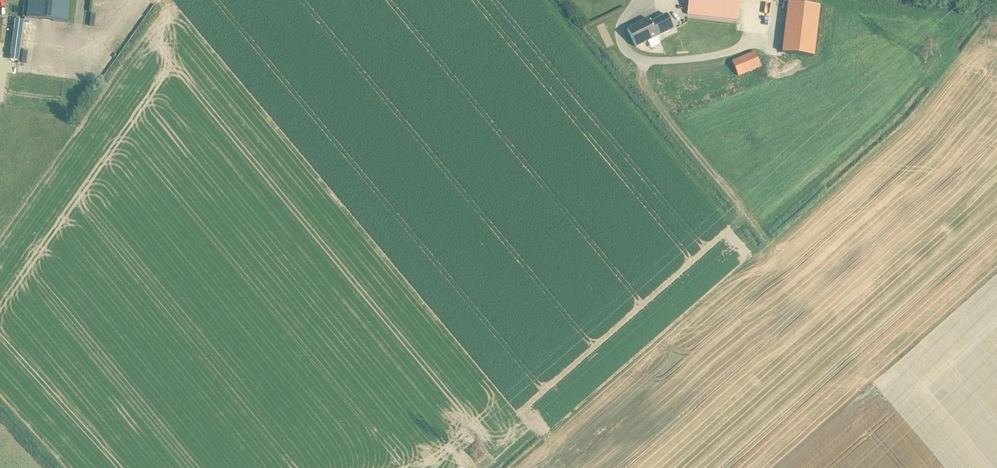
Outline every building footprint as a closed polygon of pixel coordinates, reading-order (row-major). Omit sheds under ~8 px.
[(71,0),(29,0),(27,17),(68,23),(71,0)] [(739,0),(689,0),(687,14),(737,20),(739,0)] [(782,52),(814,56),(820,6),(788,3),(782,52)] [(674,29),(667,15),(651,23),(649,19),(627,30),(636,47),(674,29)] [(14,19),(13,37),(23,38),(24,19),(14,19)] [(45,43),(36,41),(35,51),(43,52),(45,43)] [(737,77),(760,67),(754,52),(731,62),(737,77)] [(51,69),(48,81),(55,82),(58,70),(51,69)] [(75,75),(72,87),(82,89),(84,77),(75,75)] [(88,92),(92,95),(101,82),(98,80),(88,92)]
